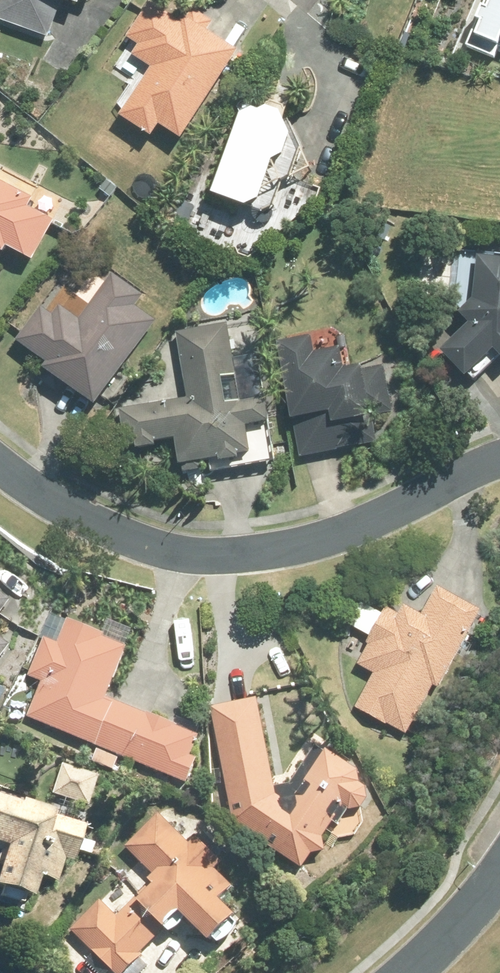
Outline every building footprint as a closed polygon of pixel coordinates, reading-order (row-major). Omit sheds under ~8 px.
[(0,14),(0,23),(52,42),(65,7),(87,16),(92,0),(5,0),(0,14)] [(468,53),(496,66),(498,62),(499,63),(499,0),(492,0),(468,53)] [(157,75),(125,123),(159,146),(166,134),(189,149),(247,64),(209,38),(218,26),(196,11),(185,27),(154,7),(130,42),(143,51),(137,62),(157,75)] [(254,131),(225,205),(255,217),(268,211),(282,175),(293,172),(301,153),(289,131),(277,126),(271,131),(263,128),(254,131)] [(11,260),(13,255),(36,268),(58,225),(31,212),(35,203),(0,186),(0,255),(11,260)] [(466,322),(478,334),(450,362),(475,387),(499,362),(499,266),(485,265),(480,308),(466,322)] [(45,312),(22,347),(54,369),(50,375),(106,412),(162,328),(138,312),(146,299),(116,279),(86,325),(64,310),(57,320),(45,312)] [(143,458),(163,454),(163,451),(182,447),(187,475),(228,468),(229,474),(249,471),(249,465),(258,463),(254,437),(277,434),(273,407),(245,412),(232,330),(180,338),(191,408),(126,418),(133,456),(142,455),(143,458)] [(316,342),(285,347),(304,463),(382,449),(378,428),(381,427),(380,420),(398,417),(388,370),(351,379),(348,356),(319,360),(316,342)] [(365,607),(353,629),(374,642),(371,649),(373,650),(361,670),(377,679),(359,712),(390,729),(391,728),(411,739),(437,690),(442,693),(486,616),(442,591),(426,620),(408,610),(403,619),(391,612),(387,620),(365,607)] [(14,606),(0,596),(0,623),(14,606)] [(46,686),(31,721),(194,790),(205,765),(195,761),(204,741),(112,701),(133,653),(109,643),(110,641),(72,625),(62,647),(49,641),(32,680),(46,686)] [(14,653),(0,642),(0,671),(14,653)] [(281,800),(262,702),(214,712),(239,829),(309,876),(318,863),(332,861),(330,846),(350,815),(356,819),(368,818),(375,807),(372,796),(366,792),(364,778),(331,756),(299,802),(281,800)] [(67,768),(57,799),(95,812),(105,781),(67,768)] [(0,854),(0,855),(0,872),(6,874),(0,896),(0,901),(38,913),(44,894),(57,898),(67,869),(79,873),(91,835),(0,803),(0,854)] [(128,854),(159,883),(138,905),(136,902),(119,922),(104,906),(73,936),(110,972),(136,972),(144,964),(142,961),(166,934),(175,944),(190,927),(221,955),(244,928),(225,909),(239,893),(218,873),(224,867),(199,843),(193,848),(163,819),(128,854)]
